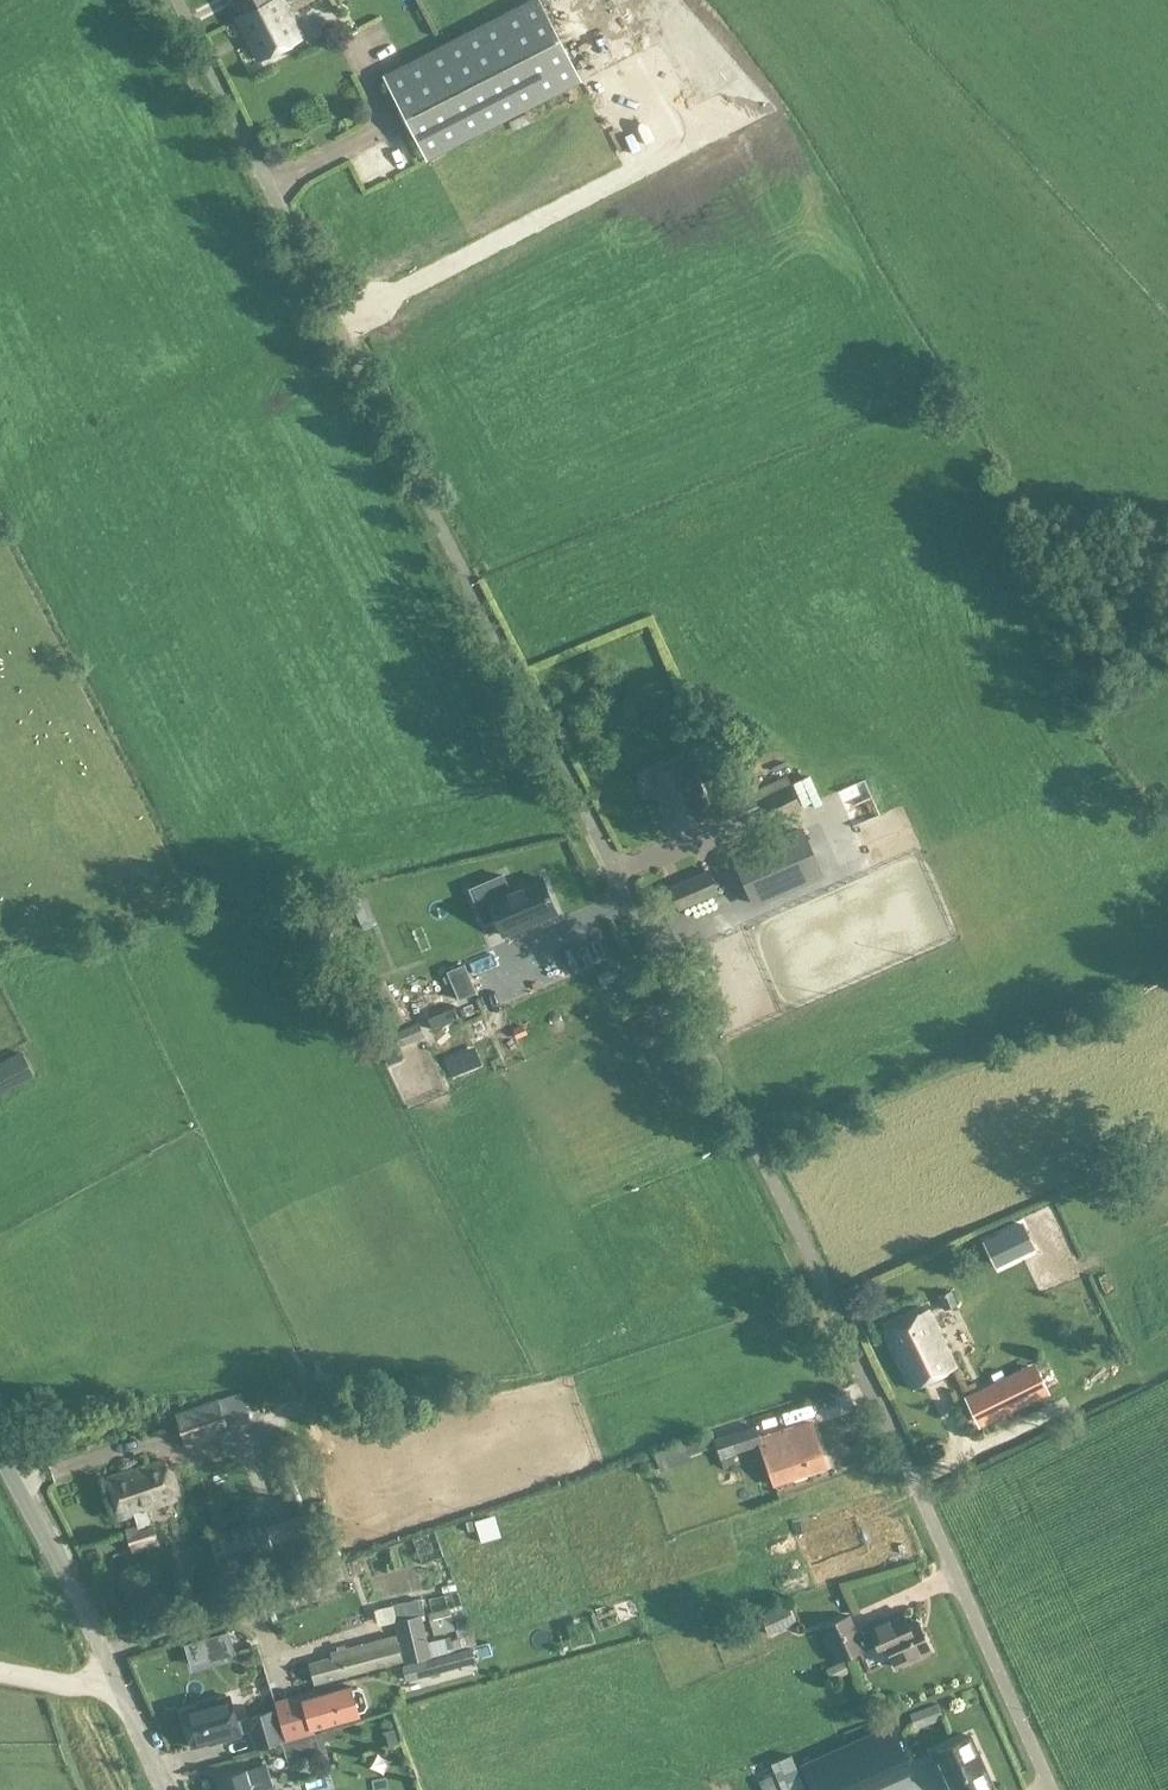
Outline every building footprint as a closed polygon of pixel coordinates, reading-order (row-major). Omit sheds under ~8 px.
[(275,0),(233,0),(241,16),(237,18),(238,19),(275,0)] [(238,19),(258,60),(302,38),(282,0),(275,0),(238,19)] [(384,75),(428,160),(581,81),(539,0),(530,0),(384,75)] [(563,17),(596,4),(594,0),(557,0),(563,17)] [(583,74),(595,68),(586,52),(575,57),(583,74)] [(690,718),(673,725),(688,758),(692,767),(708,760),(702,744),(690,718)] [(688,758),(649,774),(671,831),(711,815),(692,767),(688,758)] [(767,777),(788,772),(785,759),(764,764),(767,777)] [(807,778),(795,784),(809,807),(820,800),(807,778)] [(802,808),(790,784),(756,802),(768,825),(802,808)] [(778,873),(747,886),(754,903),(822,874),(803,830),(766,846),(778,873)] [(709,871),(670,888),(679,909),(718,892),(709,871)] [(504,936),(557,913),(541,877),(510,890),(503,875),(470,889),(485,924),(497,918),(504,936)] [(591,945),(602,967),(615,961),(603,939),(591,945)] [(447,982),(452,980),(459,999),(476,992),(465,965),(448,972),(449,975),(444,977),(447,982)] [(394,1034),(400,1048),(425,1037),(419,1023),(394,1034)] [(0,1063),(0,1092),(34,1074),(21,1052),(0,1063)] [(953,1291),(941,1295),(946,1310),(958,1306),(953,1291)] [(955,1367),(929,1310),(884,1331),(911,1388),(955,1367)] [(980,1422),(1044,1390),(1033,1367),(968,1399),(980,1422)] [(183,1447),(224,1434),(225,1434),(224,1430),(247,1423),(238,1395),(173,1417),(183,1447)] [(783,1433),(760,1440),(755,1426),(714,1440),(720,1458),(761,1445),(774,1485),(826,1467),(812,1423),(796,1428),(797,1434),(785,1438),(783,1433)] [(710,1448),(706,1436),(686,1442),(690,1454),(710,1448)] [(134,1469),(134,1468),(106,1477),(120,1518),(135,1513),(139,1527),(127,1531),(134,1551),(159,1543),(152,1523),(150,1523),(146,1510),(147,1509),(147,1508),(165,1502),(165,1503),(168,1502),(168,1501),(176,1498),(163,1459),(134,1469)] [(290,1515),(313,1508),(299,1465),(276,1473),(290,1515)] [(492,1510),(472,1518),(481,1539),(500,1531),(492,1510)] [(276,1561),(270,1541),(263,1520),(211,1538),(224,1578),(276,1561)] [(331,1567),(335,1581),(351,1575),(363,1571),(358,1558),(346,1562),(331,1567)] [(862,1605),(871,1623),(905,1607),(897,1589),(862,1605)] [(395,1618),(407,1664),(432,1657),(428,1642),(420,1611),(424,1610),(420,1595),(392,1602),(396,1618),(395,1618)] [(375,1620),(392,1619),(392,1603),(374,1604),(375,1620)] [(795,1622),(788,1604),(761,1616),(769,1634),(795,1622)] [(429,1614),(435,1635),(455,1630),(450,1609),(429,1614)] [(865,1650),(865,1649),(877,1644),(880,1649),(887,1646),(896,1667),(931,1651),(918,1621),(909,1626),(902,1610),(869,1624),(870,1628),(858,1634),(849,1615),(822,1627),(838,1662),(865,1650)] [(193,1665),(234,1653),(229,1633),(187,1645),(193,1665)] [(404,1660),(398,1637),(398,1636),(333,1652),(334,1657),(310,1663),(315,1683),(404,1660)] [(428,1642),(432,1657),(454,1652),(450,1637),(428,1642)] [(473,1648),(427,1661),(431,1674),(477,1662),(473,1648)] [(352,1688),(320,1697),(318,1691),(277,1703),(279,1711),(287,1740),(314,1732),(313,1729),(360,1716),(359,1713),(366,1712),(369,1706),(365,1691),(359,1688),(352,1690),(352,1688)] [(183,1712),(193,1748),(223,1739),(223,1741),(242,1736),(230,1697),(200,1705),(201,1707),(183,1712)] [(915,1726),(942,1716),(938,1704),(911,1714),(915,1726)] [(279,1711),(274,1712),(249,1719),(257,1748),(287,1740),(279,1711)] [(803,1765),(814,1789),(863,1789),(910,1769),(891,1726),(803,1765)] [(949,1789),(985,1789),(994,1786),(971,1735),(932,1753),(949,1789)] [(791,1755),(771,1764),(782,1789),(806,1789),(791,1755)] [(221,1789),(274,1789),(267,1766),(248,1771),(218,1780),(221,1789)]
